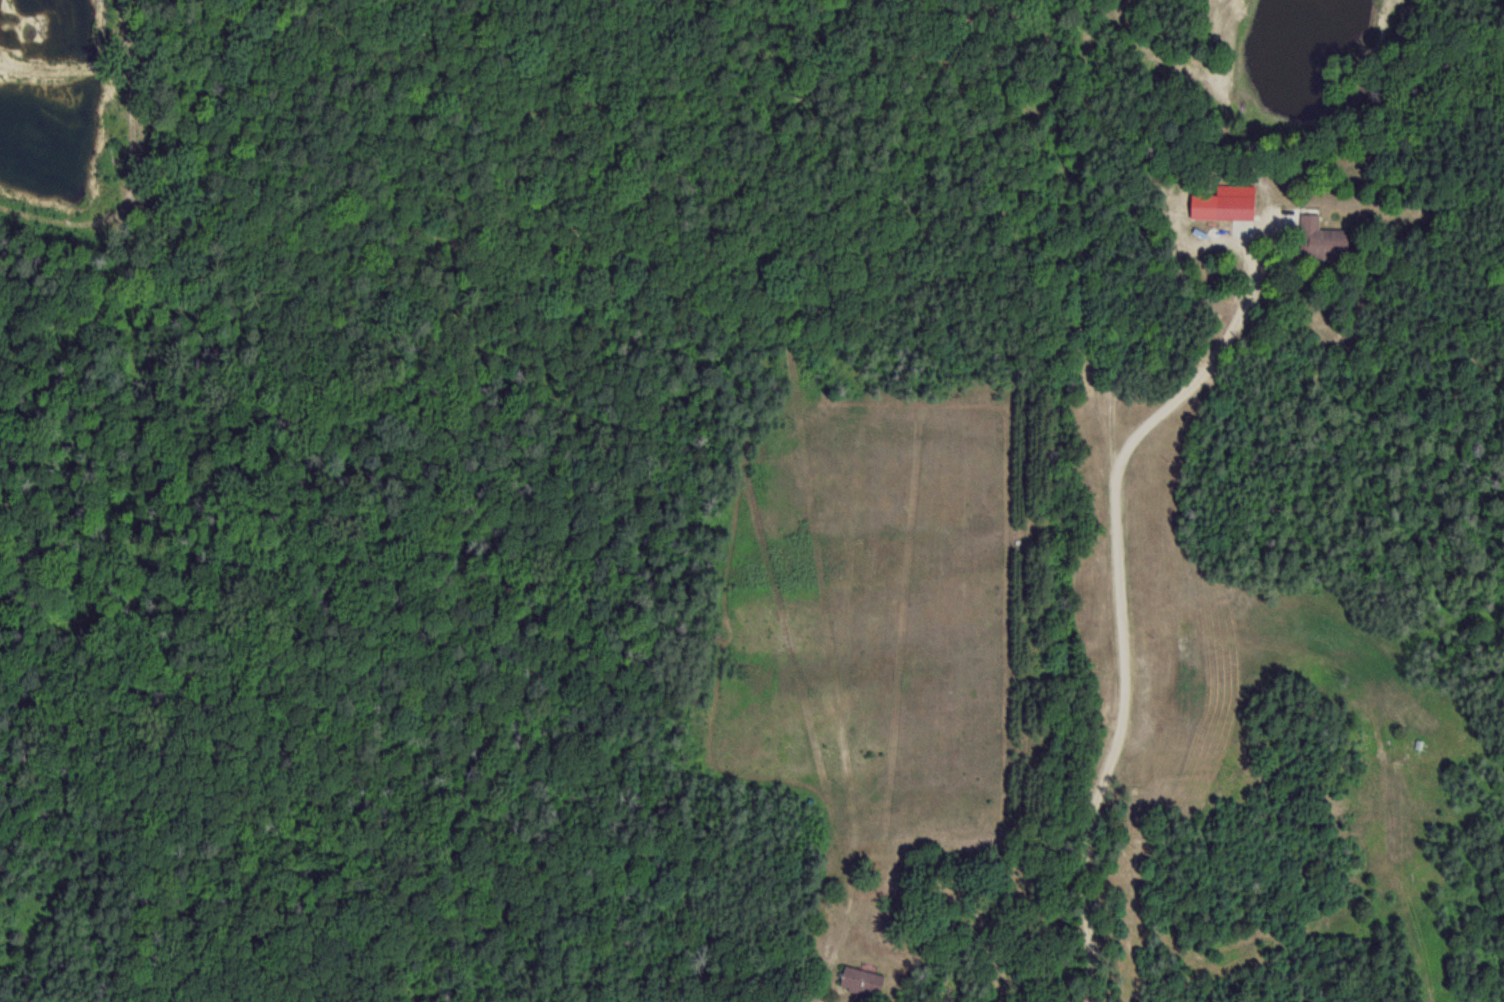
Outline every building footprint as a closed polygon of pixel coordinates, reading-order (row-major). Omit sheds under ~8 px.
[(1254,186),(1215,185),(1215,219),(1253,220),(1254,186)] [(1300,214),(1299,257),(1347,257),(1347,230),(1319,230),(1319,214),(1300,214)] [(838,991),(878,999),(883,975),(843,966),(838,991)]
